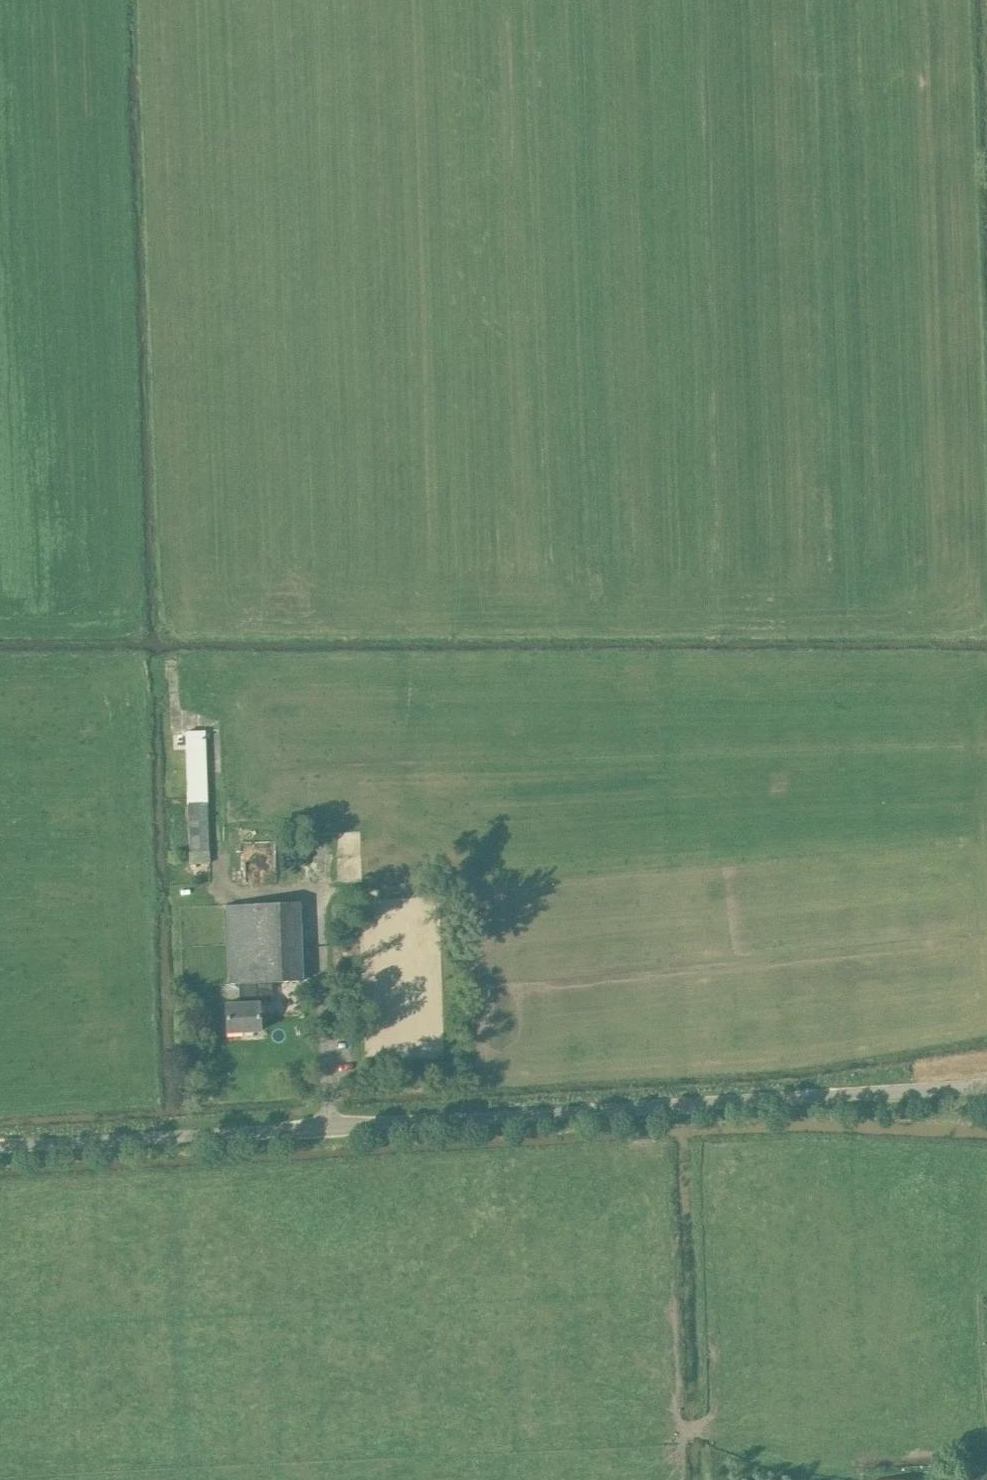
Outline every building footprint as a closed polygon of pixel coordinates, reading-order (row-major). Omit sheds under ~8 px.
[(206,731),(185,732),(190,864),(210,864),(206,731)] [(256,1002),(255,983),(303,981),(300,902),(224,905),(227,984),(239,984),(239,1003),(256,1002)] [(258,1002),(256,1002),(239,1003),(225,1004),(226,1033),(260,1032),(258,1002)]
